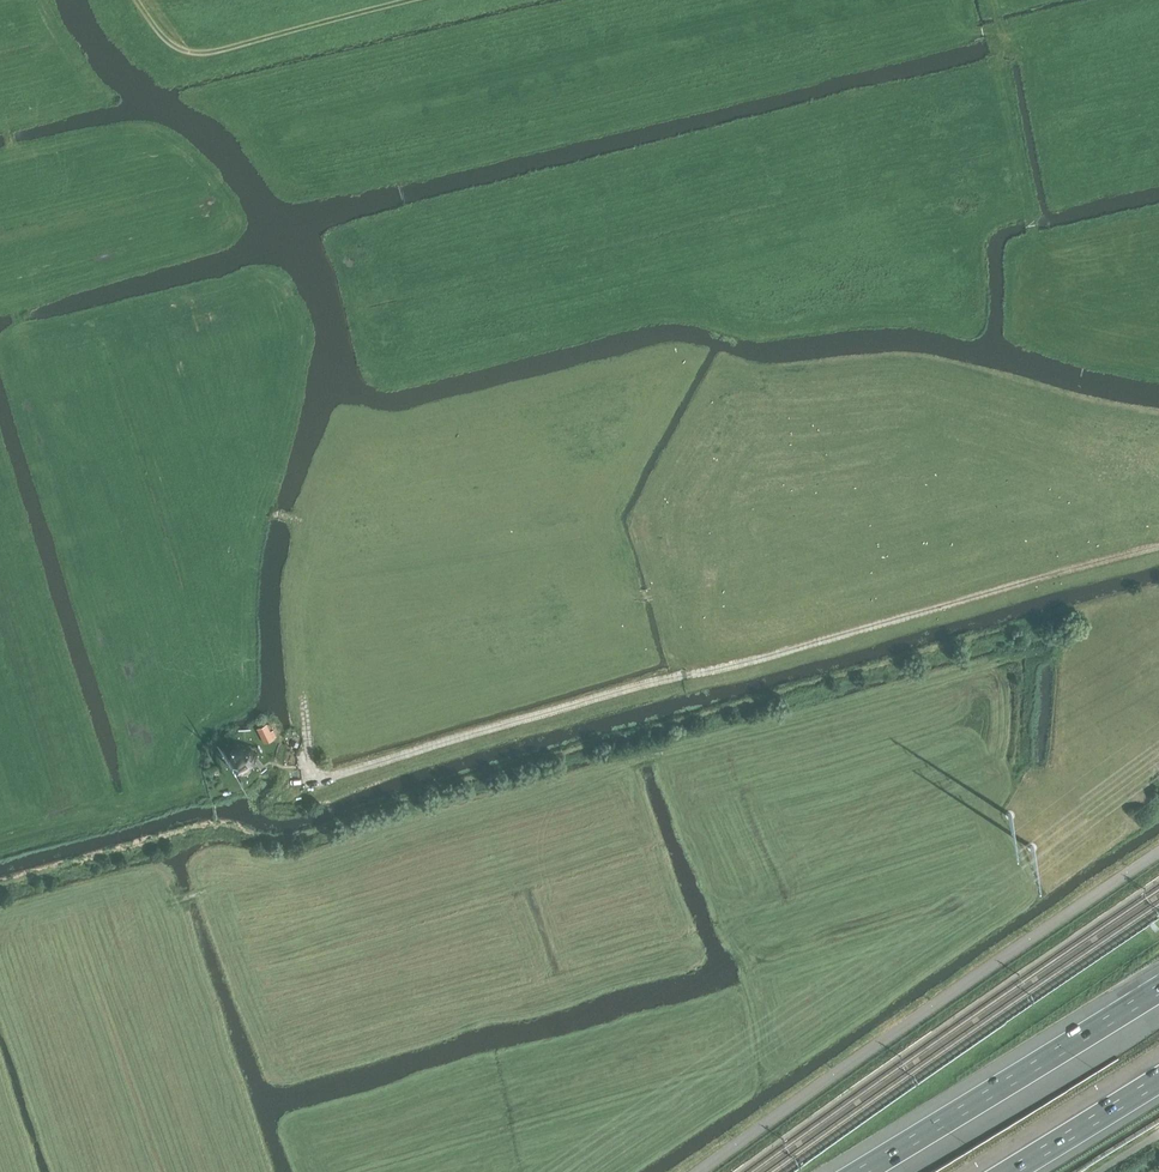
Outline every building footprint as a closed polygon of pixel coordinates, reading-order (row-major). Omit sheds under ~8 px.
[(274,737),(267,724),(258,728),(265,741),(274,737)] [(250,745),(240,744),(232,750),(231,759),(237,767),(247,768),(254,762),(256,753),(250,745)] [(1005,814),(1005,815),(1005,816),(1006,817),(1007,818),(1008,819),(1009,819),(1010,819),(1011,819),(1012,819),(1013,819),(1014,818),(1014,817),(1015,816),(1015,815),(1015,814),(1015,813),(1014,812),(1014,811),(1013,811),(1012,810),(1011,810),(1010,810),(1009,810),(1008,810),(1007,811),(1006,812),(1005,813),(1005,814)] [(1031,852),(1032,852),(1033,852),(1034,851),(1035,851),(1036,850),(1037,849),(1037,848),(1037,847),(1037,846),(1037,845),(1036,844),(1035,843),(1034,842),(1033,842),(1032,842),(1031,842),(1030,842),(1030,843),(1029,844),(1028,844),(1028,845),(1027,846),(1027,847),(1027,848),(1028,849),(1028,850),(1029,850),(1030,851),(1031,852)] [(751,1163),(751,1162),(737,1171),(739,1171),(751,1163)]
